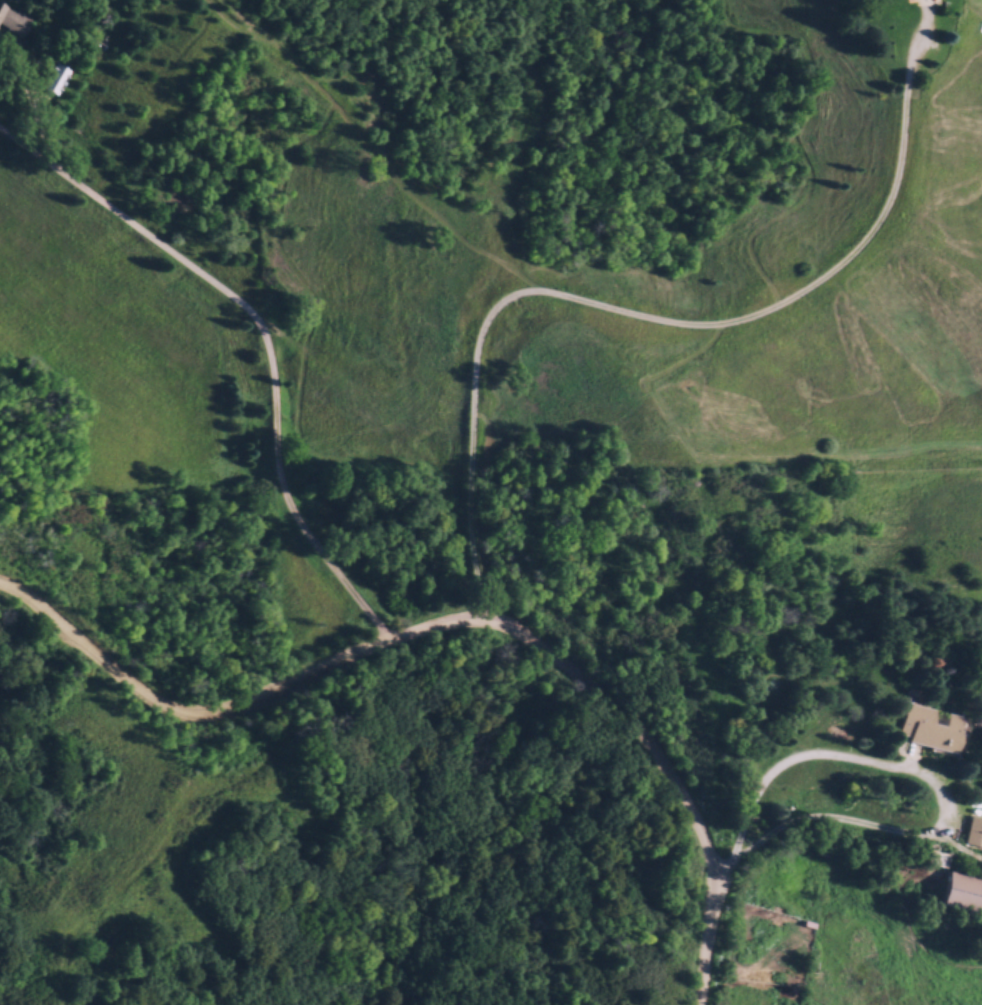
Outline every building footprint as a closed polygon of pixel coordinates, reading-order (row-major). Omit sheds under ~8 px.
[(1,24),(24,37),(35,19),(1,0),(0,0),(0,25),(1,24)] [(945,751),(953,713),(892,700),(884,737),(945,751)] [(966,814),(959,842),(981,847),(981,818),(966,814)] [(981,917),(981,878),(941,867),(930,903),(981,917)]
